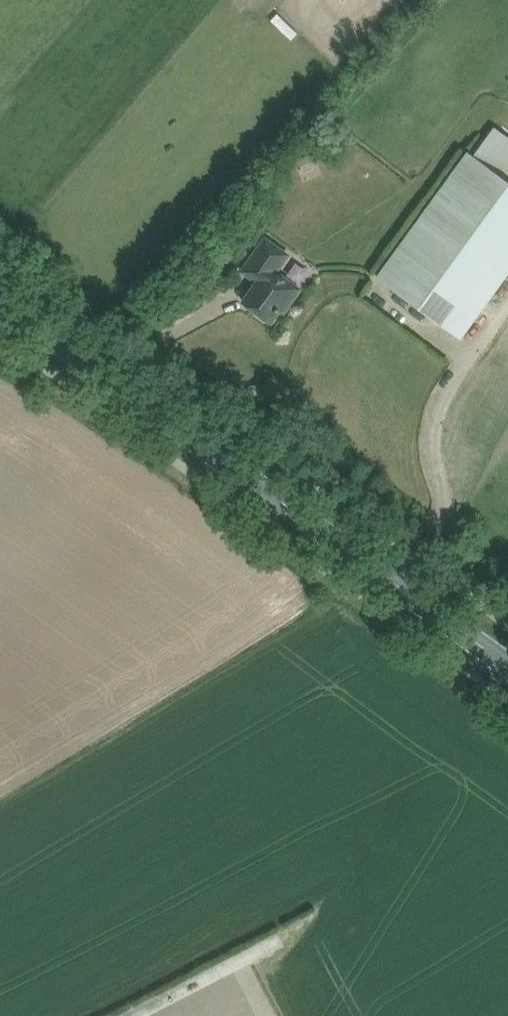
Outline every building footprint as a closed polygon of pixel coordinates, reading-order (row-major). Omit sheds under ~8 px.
[(462,339),(507,275),(507,182),(467,153),(377,279),(462,339)] [(299,289),(282,277),(275,272),(287,255),(265,239),(243,270),(258,281),(243,302),(259,313),(257,315),(265,321),(267,319),(270,322),(279,309),(283,312),(299,289)]
